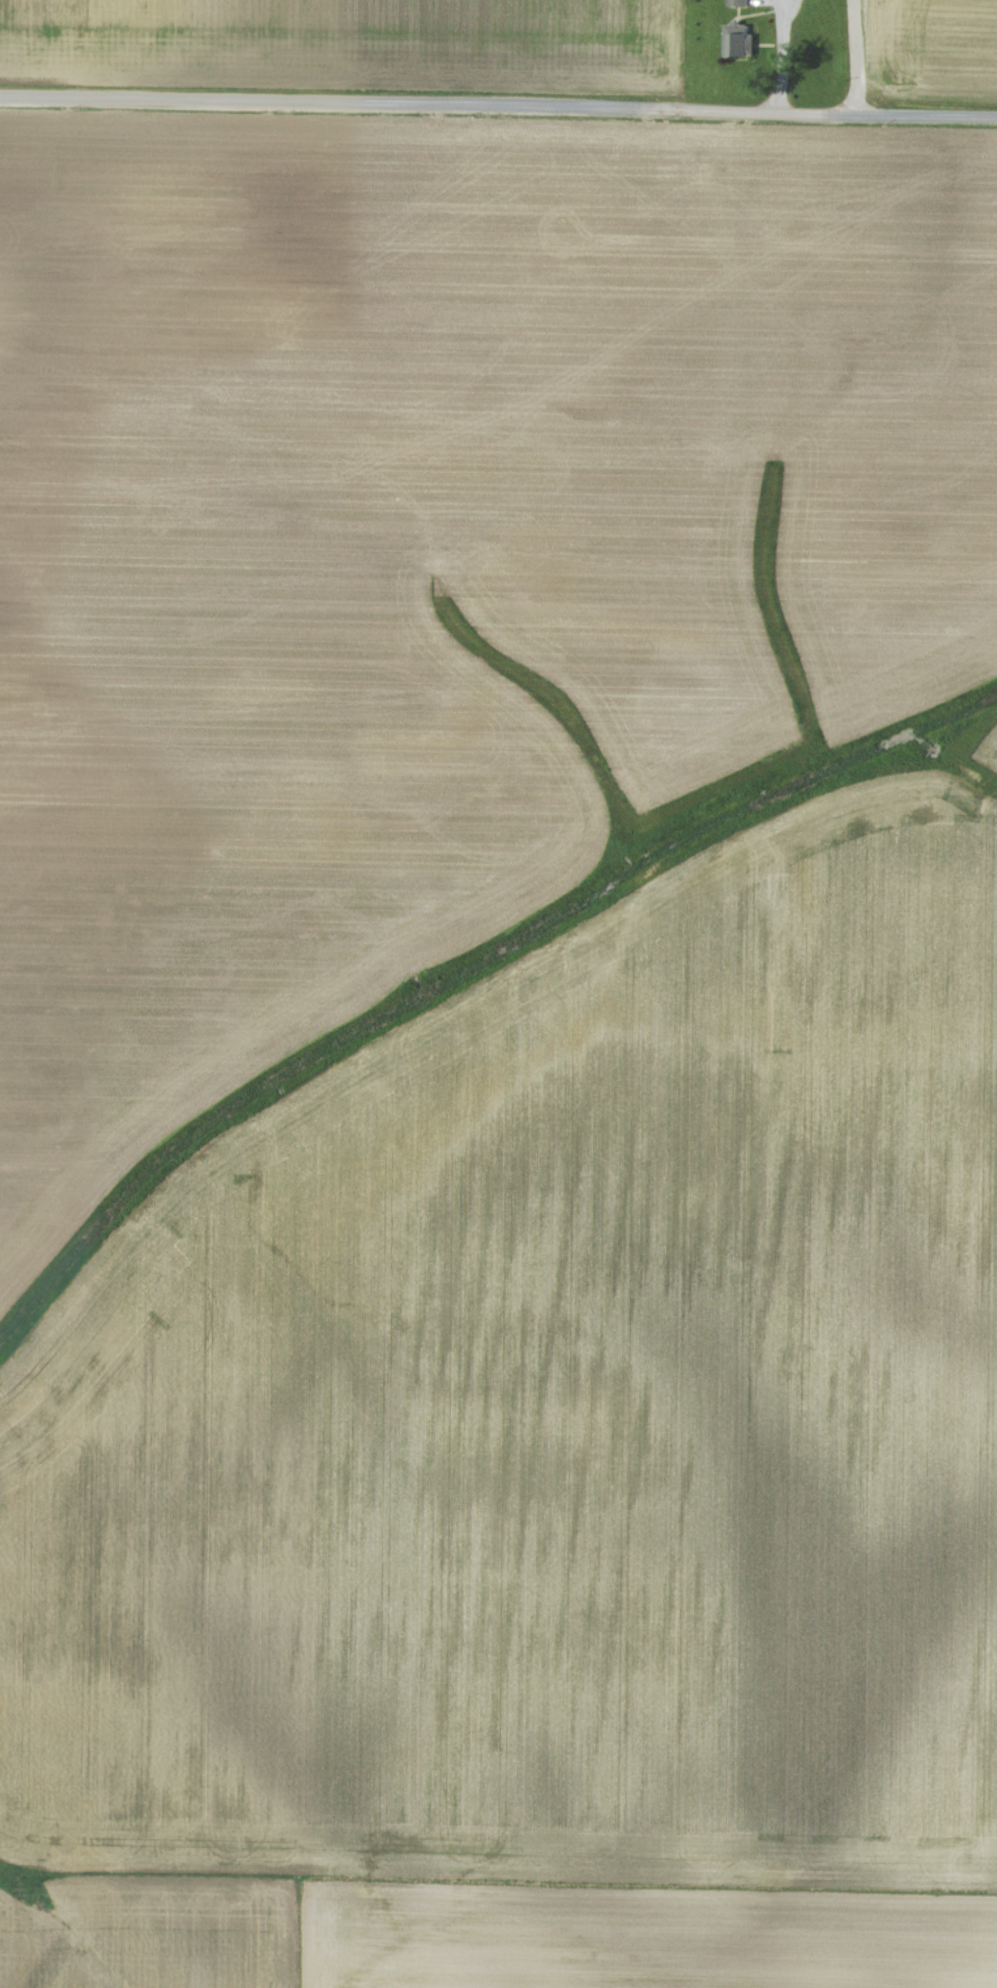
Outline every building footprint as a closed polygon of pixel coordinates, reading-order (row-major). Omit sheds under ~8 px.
[(735,56),(751,52),(749,44),(750,43),(747,32),(748,32),(745,21),(728,25),(730,32),(739,29),(740,36),(731,39),(733,48),(735,56)]
